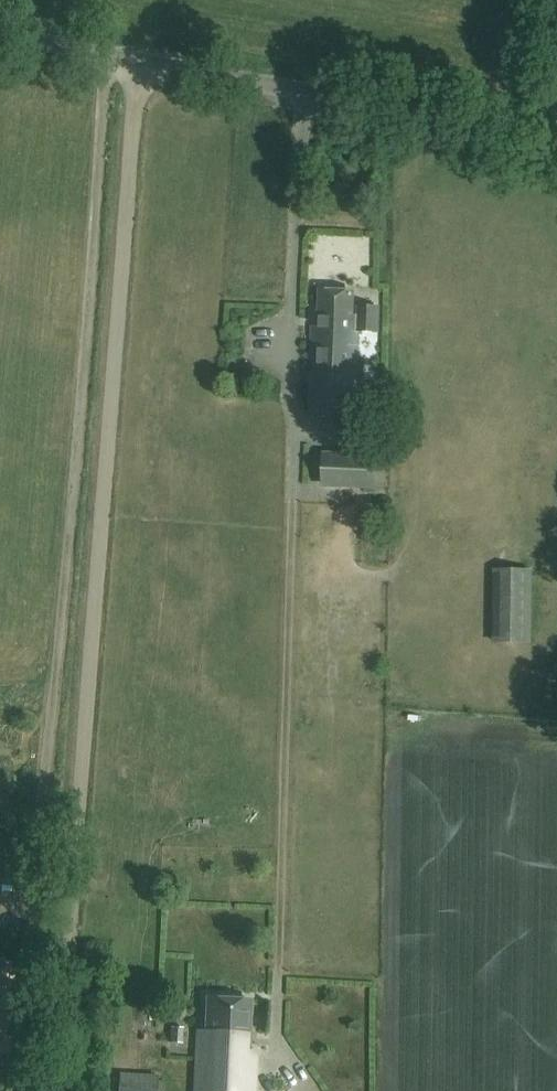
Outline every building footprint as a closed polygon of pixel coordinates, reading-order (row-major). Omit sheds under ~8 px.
[(352,314),(353,291),(321,290),(320,327),(313,327),(311,412),(356,413),(360,329),(378,330),(379,306),(359,306),(359,314),(352,314)] [(325,483),(376,484),(377,455),(325,454),(325,483)] [(369,538),(385,538),(384,526),(369,526),(369,538)] [(531,640),(532,570),(493,570),(492,639),(531,640)] [(8,992),(12,992),(14,968),(0,967),(0,1052),(8,1053),(12,1007),(7,1005),(8,992)] [(196,1090),(254,1090),(256,1049),(249,1049),(252,999),(207,997),(206,1027),(199,1027),(196,1090)] [(183,1042),(183,1027),(171,1026),(170,1041),(183,1042)] [(119,1090),(157,1090),(157,1076),(120,1074),(119,1090)]
